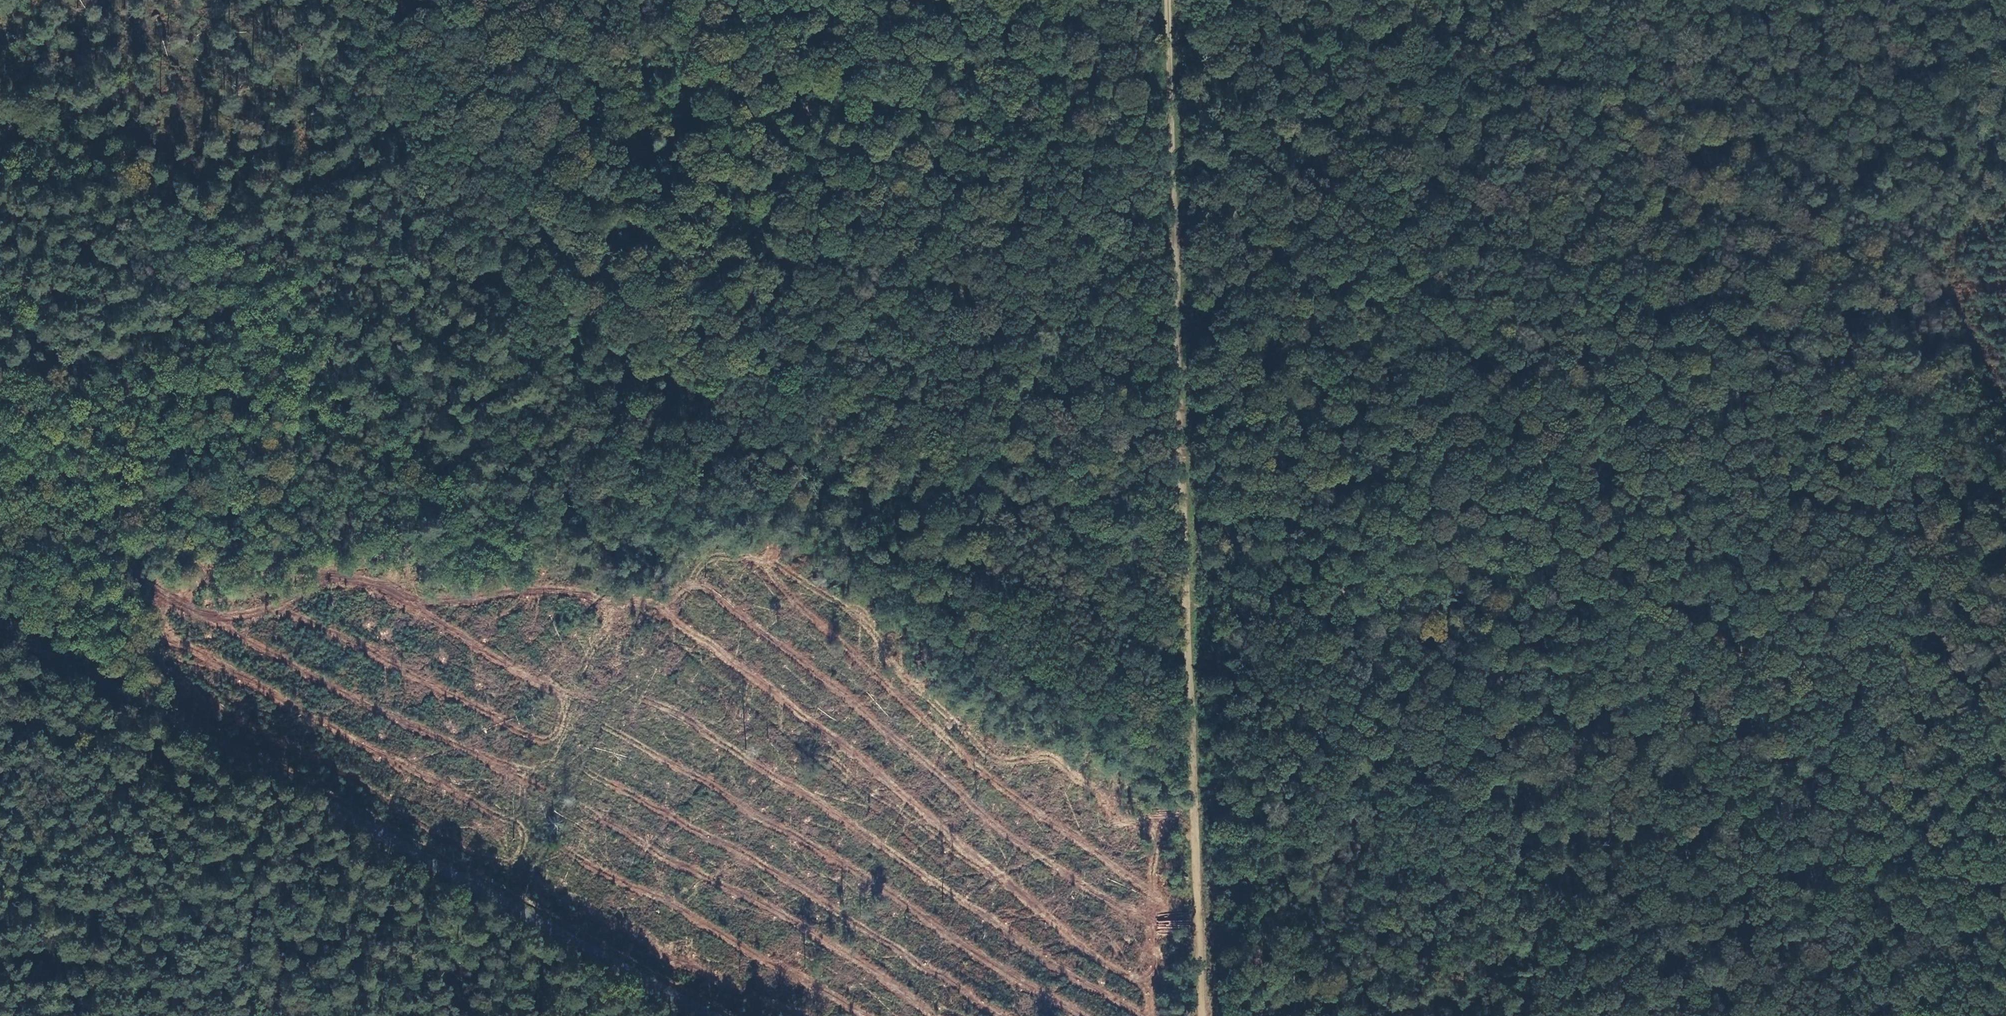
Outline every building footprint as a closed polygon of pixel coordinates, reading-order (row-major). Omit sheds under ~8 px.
[(1171,921),(1158,920),(1157,931),(1170,932),(1171,921)]
